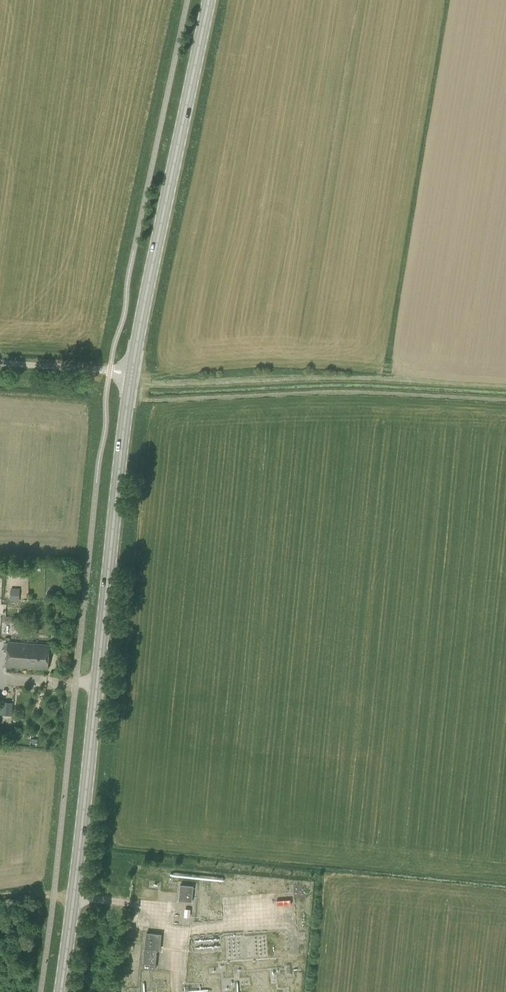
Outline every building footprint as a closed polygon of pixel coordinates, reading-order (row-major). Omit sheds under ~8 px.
[(20,600),(20,587),(11,587),(11,600),(20,600)] [(12,631),(14,632),(18,632),(20,631),(20,626),(19,624),(14,624),(12,626),(12,631)] [(7,665),(38,667),(38,665),(47,666),(48,647),(39,647),(40,644),(8,642),(7,665)] [(12,716),(13,705),(2,704),(1,715),(12,716)] [(191,901),(193,885),(180,884),(178,900),(191,901)] [(145,932),(142,968),(155,969),(157,950),(159,950),(161,933),(145,932)]
